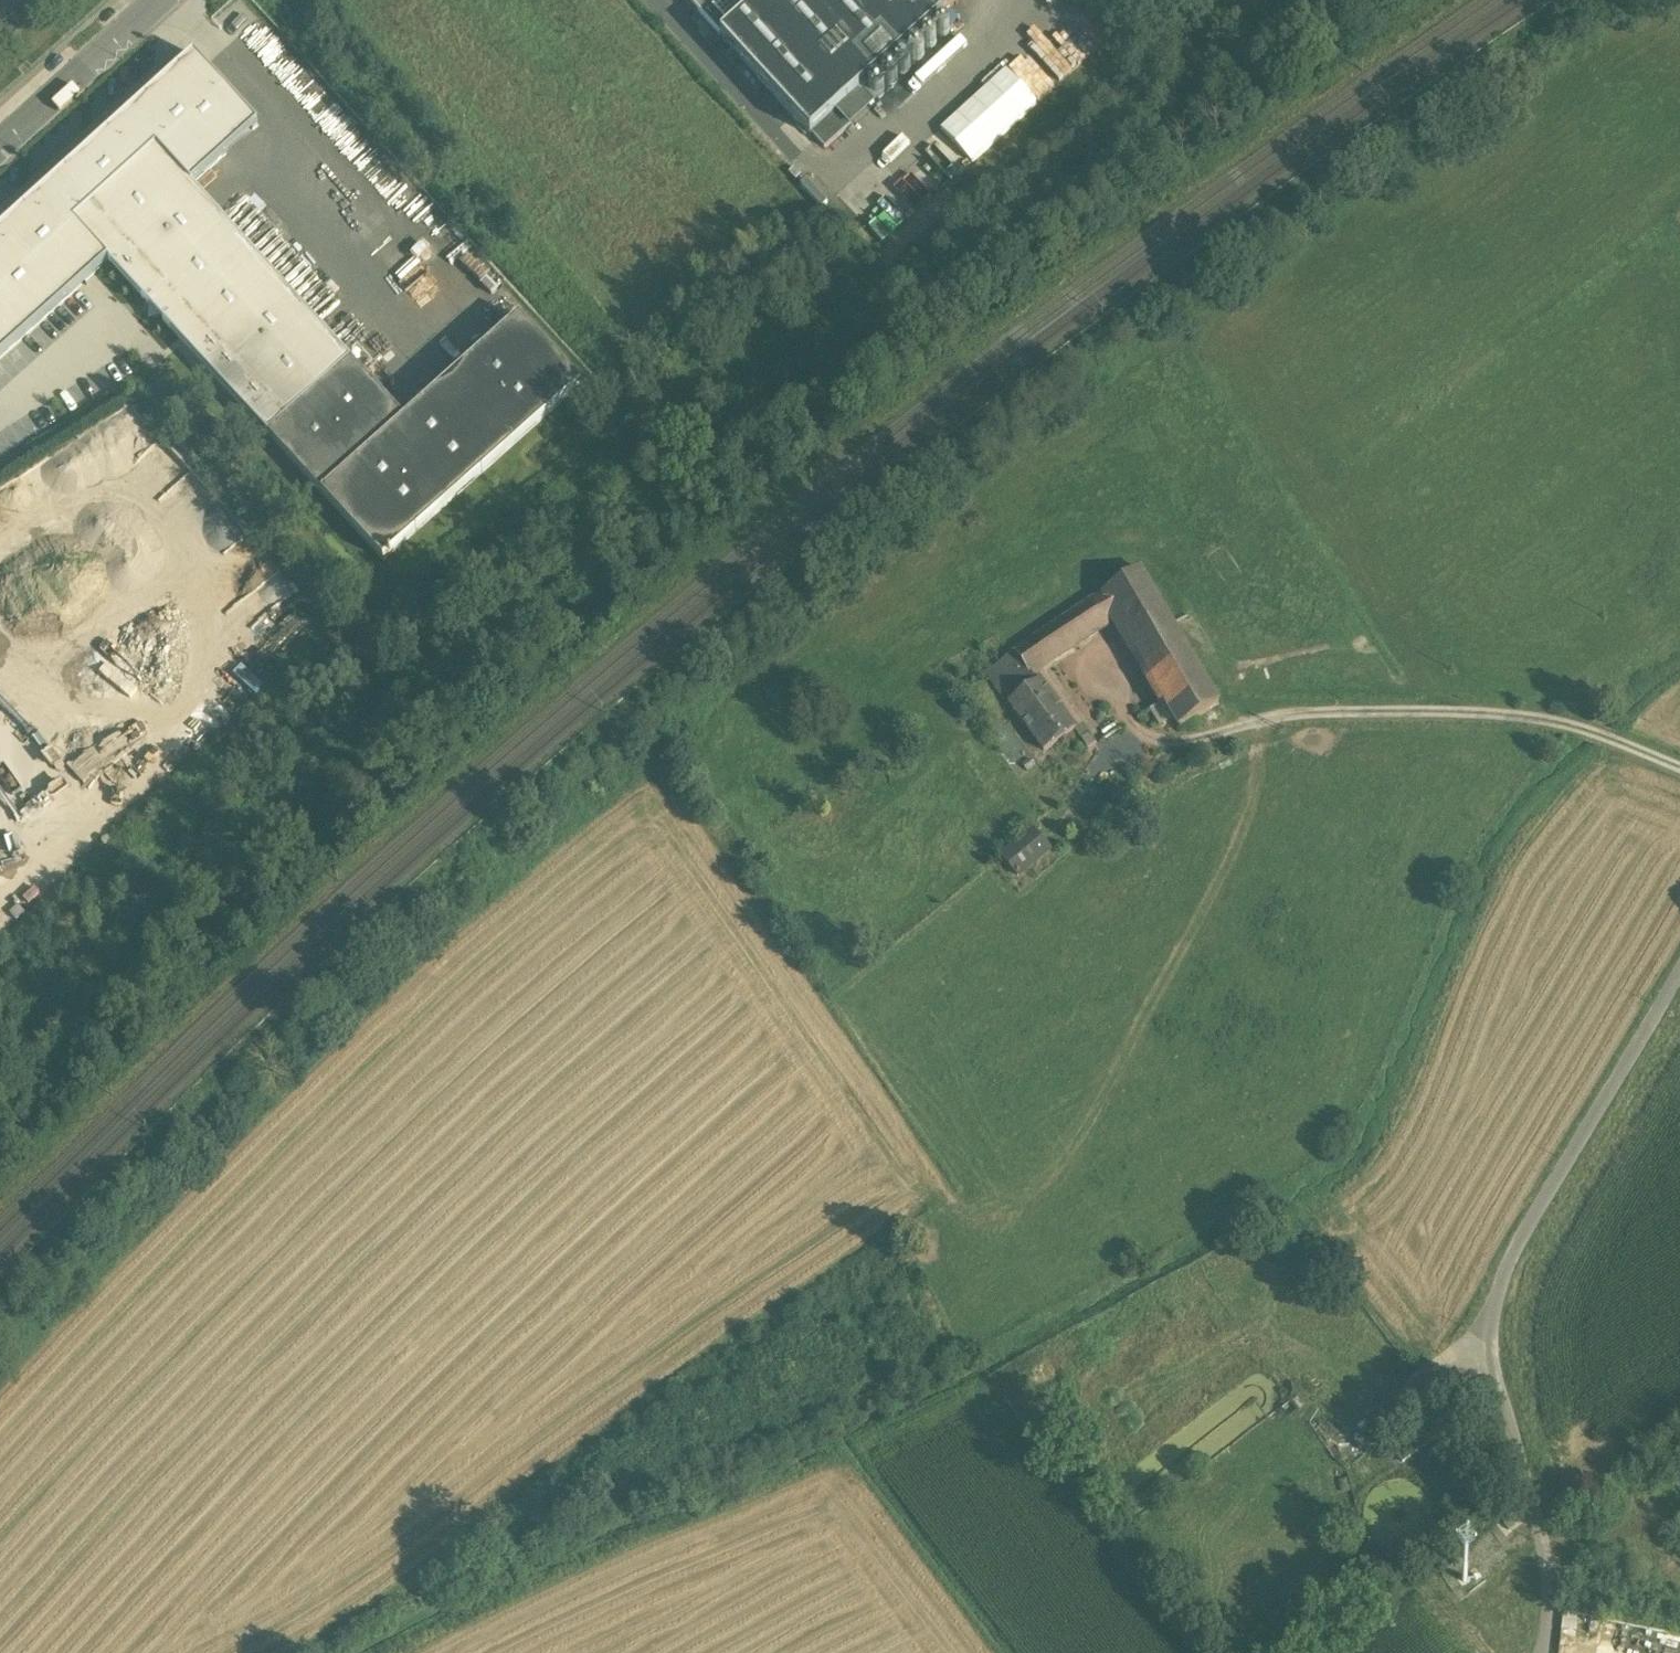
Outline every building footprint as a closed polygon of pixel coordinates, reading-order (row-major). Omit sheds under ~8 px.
[(720,39),(763,0),(685,0),(720,39)] [(720,39),(810,138),(812,136),(839,112),(962,1),(962,0),(763,0),(720,39)] [(195,55),(0,231),(0,357),(107,261),(74,224),(157,149),(191,185),(258,125),(195,55)] [(986,90),(928,143),(943,160),(1001,107),(986,90)] [(839,112),(812,136),(825,151),(852,127),(839,112)] [(191,185),(157,149),(74,224),(107,261),(150,308),(149,321),(163,322),(268,438),(269,438),(351,363),(191,185)] [(405,422),(322,497),(384,565),(581,387),(519,318),(405,422)] [(351,363),(269,438),(322,497),(405,422),(351,363)] [(1218,706),(1140,571),(1102,596),(1115,619),(1179,730),(1218,706)] [(1102,596),(1005,660),(1006,661),(986,675),(1006,706),(1009,704),(1035,685),(1029,675),(1115,619),(1102,596)] [(1035,685),(1009,704),(1044,752),(1075,730),(1040,682),(1035,685)] [(1081,727),(1077,730),(1081,736),(1085,733),(1081,727)] [(1032,833),(1001,858),(1017,877),(1048,852),(1032,833)] [(1417,1420),(1388,1441),(1404,1462),(1433,1441),(1417,1420)]
